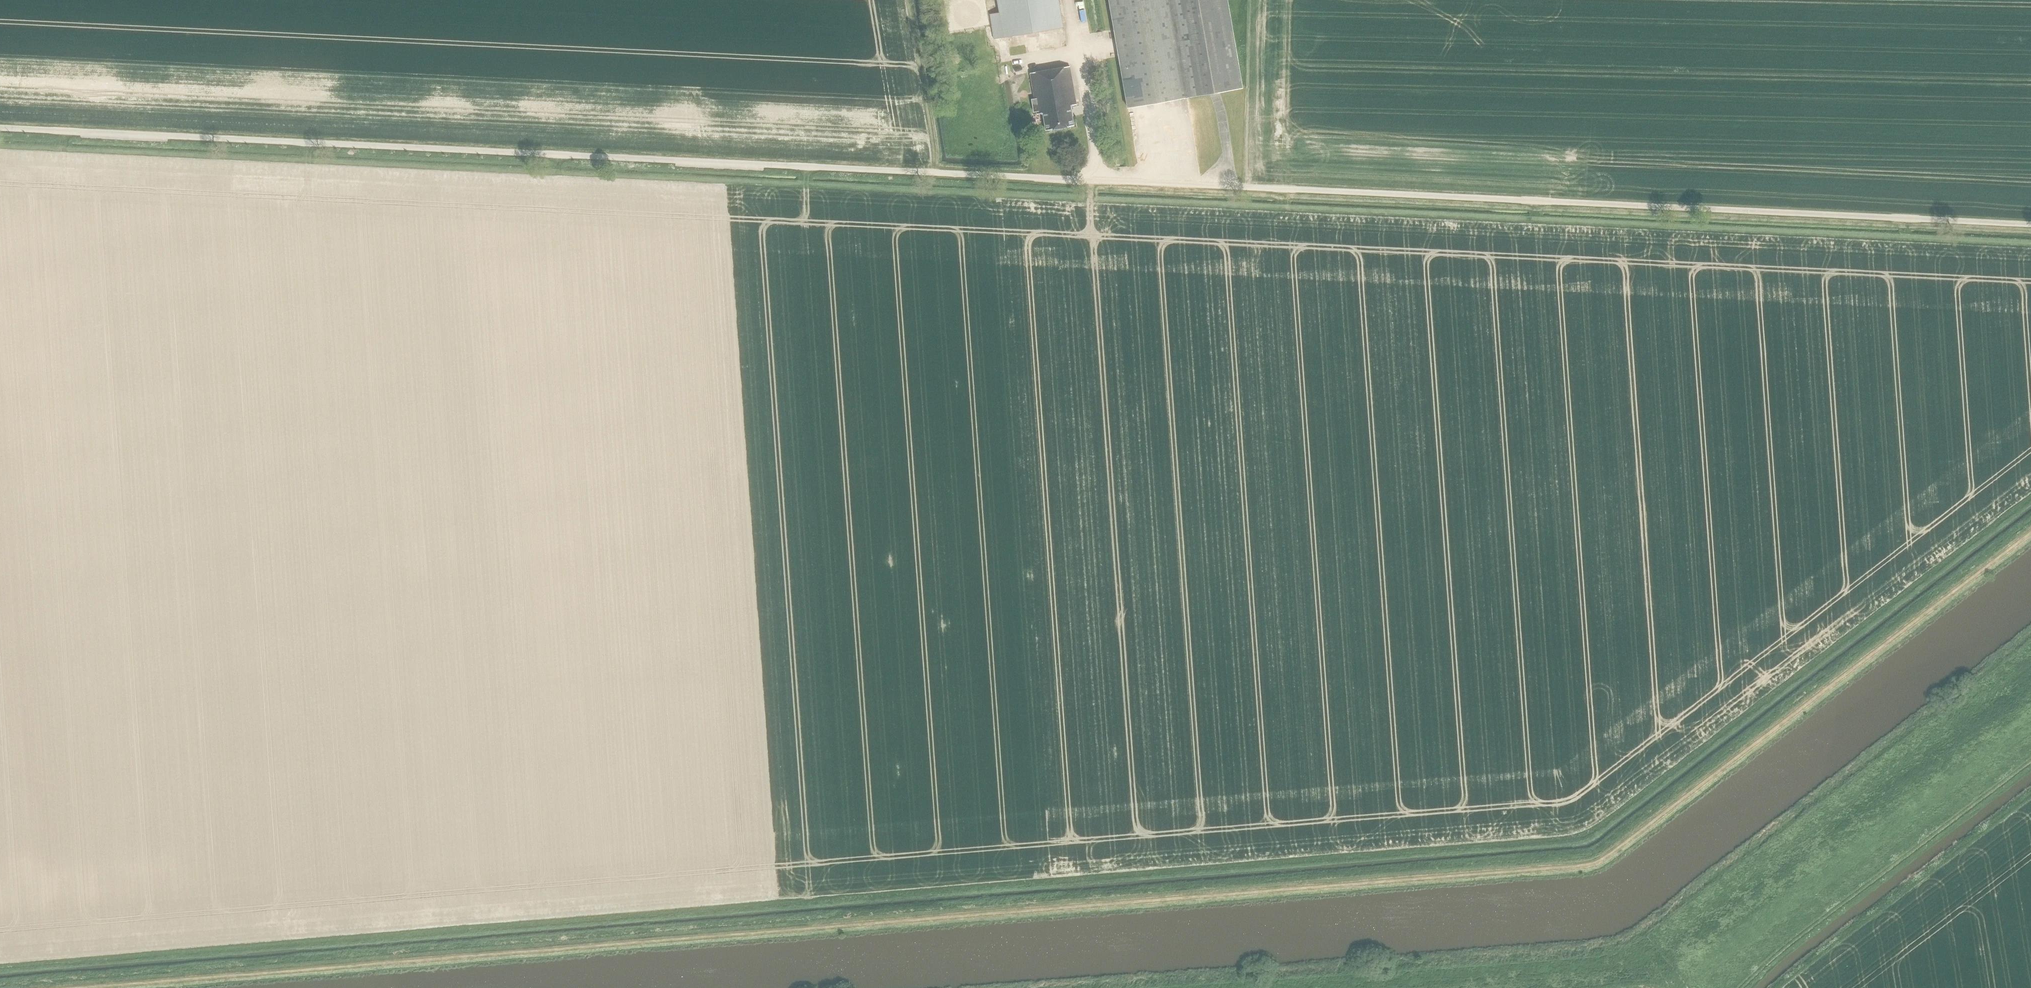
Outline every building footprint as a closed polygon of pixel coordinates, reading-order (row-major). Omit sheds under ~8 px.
[(1063,28),(1058,0),(997,0),(1004,38),(1063,28)] [(1219,92),(1203,0),(1109,0),(1128,107),(1219,92)] [(1070,106),(1076,105),(1069,66),(1051,69),(1051,67),(1048,68),(1048,70),(1030,73),(1037,114),(1043,113),(1046,130),(1074,126),(1070,106)]
